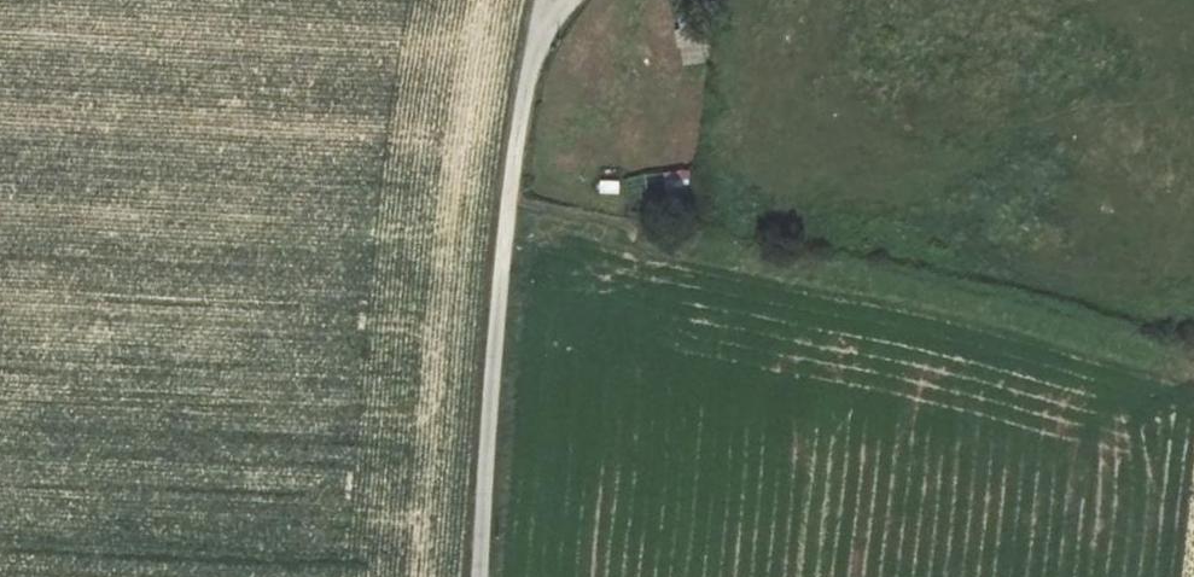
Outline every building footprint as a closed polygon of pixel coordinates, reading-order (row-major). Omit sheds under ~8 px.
[(706,61),(699,30),(677,34),(684,66),(706,61)] [(688,170),(664,171),(665,196),(689,195),(688,170)]
